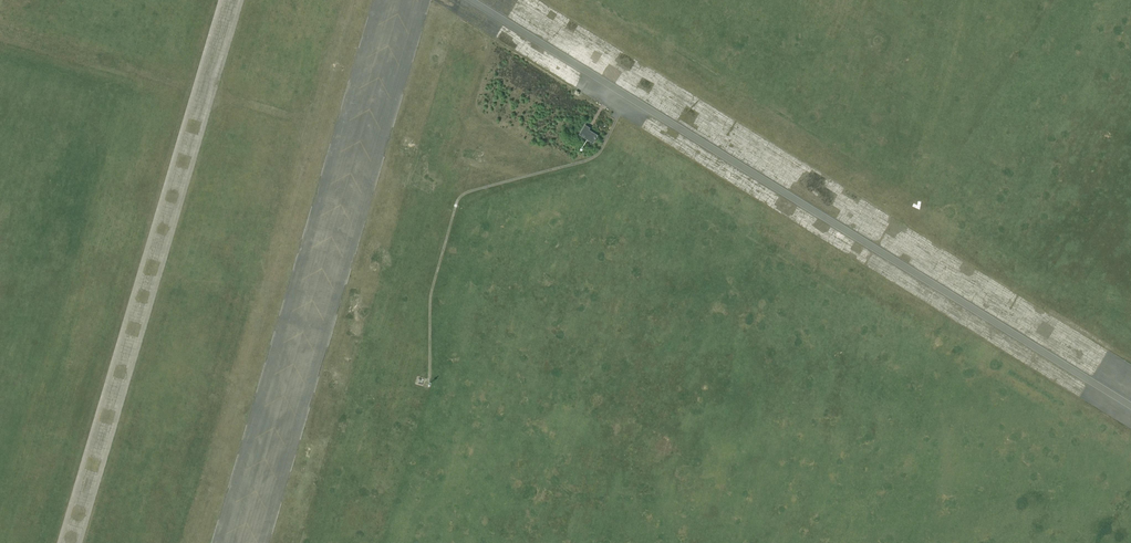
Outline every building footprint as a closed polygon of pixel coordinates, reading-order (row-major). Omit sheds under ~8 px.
[(585,125),(579,135),(593,144),(598,135),(589,129),(590,127),(585,125)]
